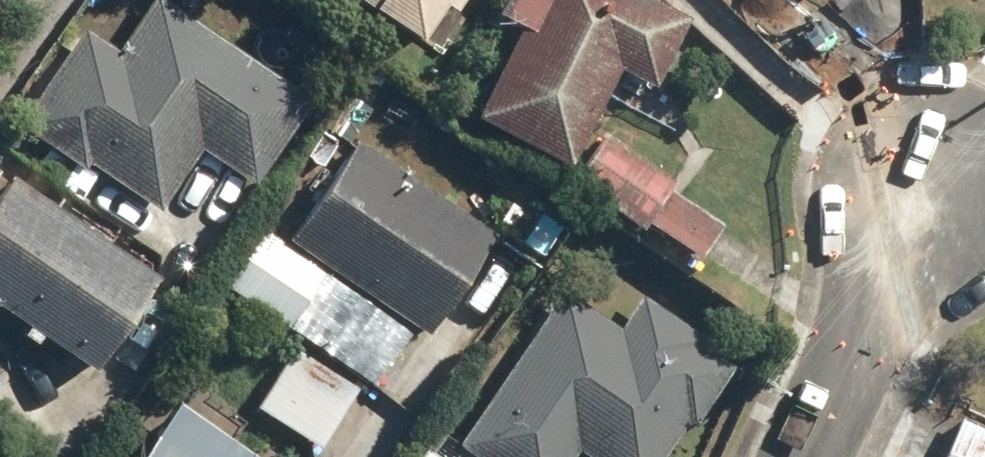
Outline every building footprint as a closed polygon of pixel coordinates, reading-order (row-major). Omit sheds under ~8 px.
[(91,31),(24,129),(88,172),(91,167),(161,214),(206,149),(257,184),(313,102),(163,0),(159,0),(123,53),(91,31)] [(421,41),(444,7),(456,16),(467,0),(360,0),(421,41)] [(519,28),(472,118),(569,169),(621,70),(654,87),(690,19),(654,0),(503,0),(495,15),(519,28)] [(724,226),(671,192),(677,183),(607,136),(574,185),(644,231),(648,224),(702,259),(724,226)] [(496,233),(357,141),(289,242),(428,335),(496,233)] [(13,180),(0,199),(0,307),(97,372),(160,277),(13,180)] [(567,297),(459,446),(475,456),(576,456),(580,451),(589,456),(664,456),(736,356),(659,301),(629,341),(567,297)] [(377,345),(343,320),(322,349),(357,373),(377,345)] [(361,391),(298,349),(259,407),(322,449),(361,391)] [(177,403),(139,456),(255,456),(177,403)] [(964,415),(945,456),(984,456),(984,424),(964,415)]
